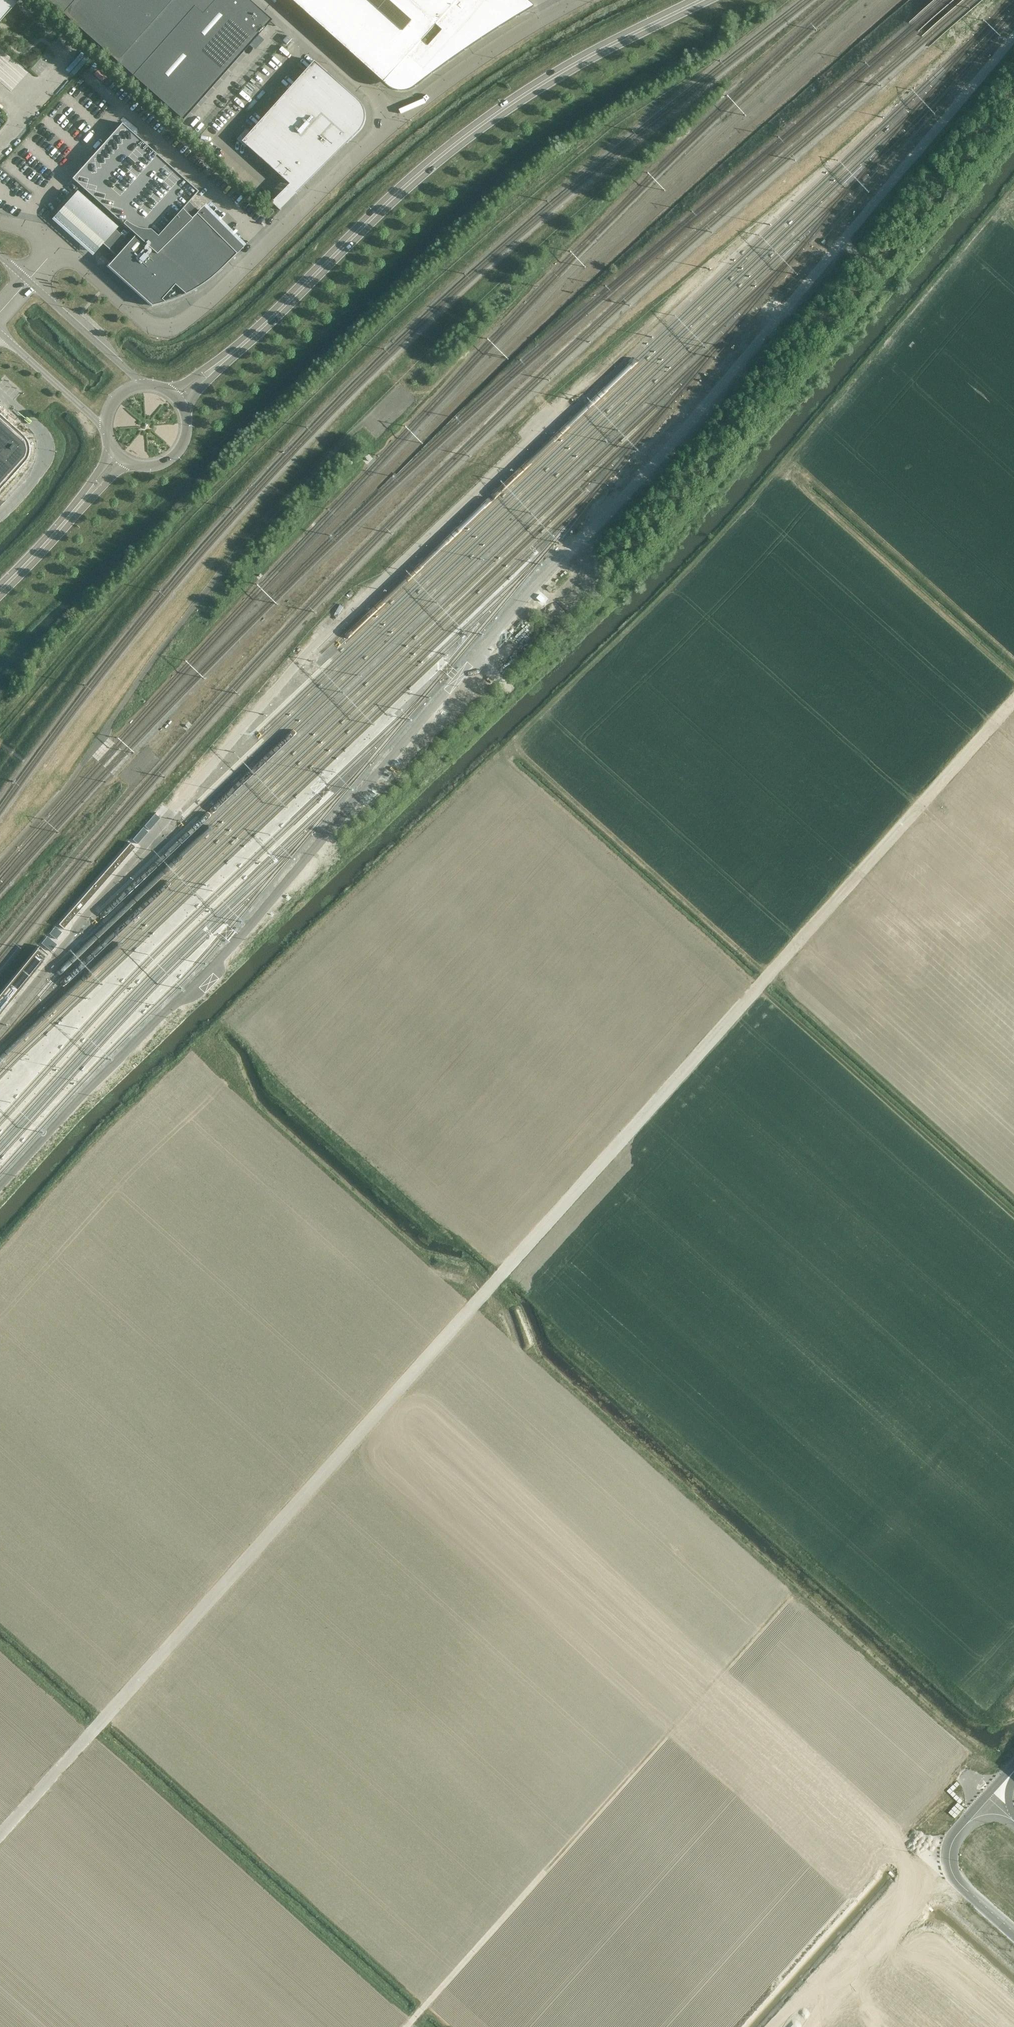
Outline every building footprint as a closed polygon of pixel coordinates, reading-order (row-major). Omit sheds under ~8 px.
[(17,0),(0,0),(0,21),(18,1),(17,0)] [(199,0),(46,0),(62,14),(116,62),(131,75),(199,0)] [(133,77),(182,120),(271,20),(248,0),(199,0),(131,75),(133,77)] [(385,83),(408,57),(424,72),(473,17),(479,22),(487,17),(480,10),(487,1),(486,0),(293,0),(385,83)] [(287,35),(282,40),(287,44),(292,39),(287,35)] [(6,56),(6,86),(19,86),(18,74),(28,74),(28,65),(17,65),(17,56),(6,56)] [(291,184),(289,186),(297,194),(359,132),(362,128),(364,125),(365,121),(366,117),(366,114),(365,109),(365,108),(363,105),(361,102),(315,61),(242,138),(291,184)] [(59,213),(56,217),(94,251),(100,242),(116,256),(107,266),(151,306),(158,304),(165,302),(178,297),(184,294),(191,291),(199,286),(205,282),(211,278),(216,273),(221,269),(241,249),(226,234),(228,232),(216,219),(213,222),(198,207),(195,209),(188,202),(198,191),(122,123),(72,179),(84,190),(78,196),(76,194),(64,207),(61,205),(56,211),(59,213)] [(2,485),(22,462),(21,460),(26,455),(21,450),(26,445),(21,440),(23,438),(0,418),(0,487),(2,485)] [(64,928),(136,847),(130,842),(58,924),(64,928)] [(47,956),(37,948),(0,994),(0,1014),(47,956)]
